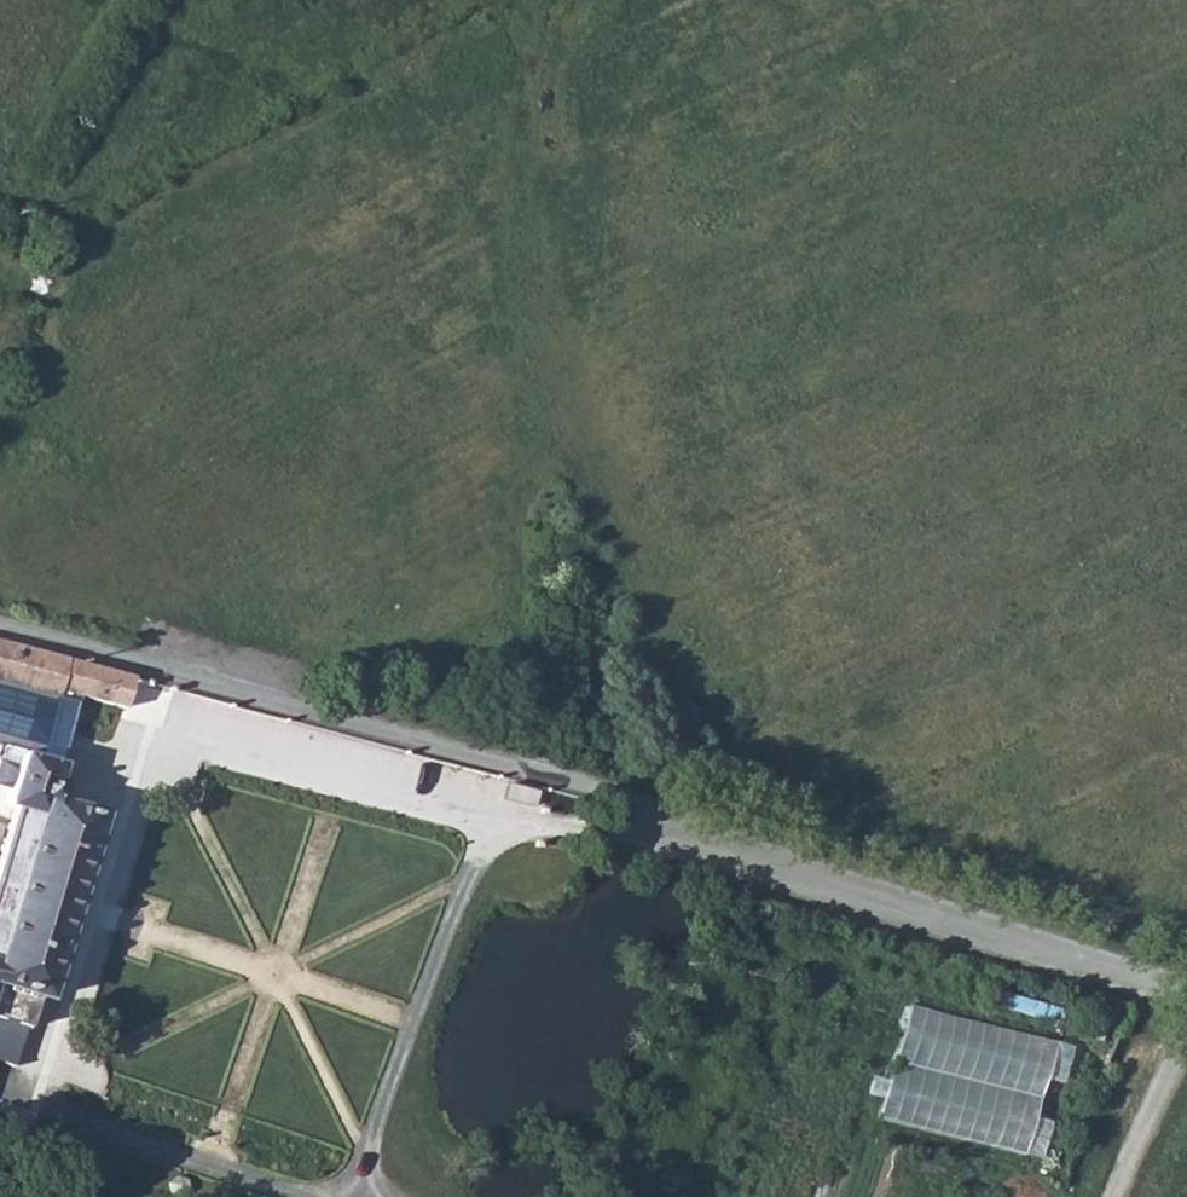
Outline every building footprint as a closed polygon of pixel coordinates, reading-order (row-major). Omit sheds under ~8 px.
[(52,698),(55,699),(57,693),(78,698),(122,709),(130,677),(0,641),(0,683),(52,698)] [(21,753),(37,756),(41,746),(64,752),(78,698),(57,693),(52,698),(0,683),(0,747),(21,753)] [(28,1027),(37,996),(46,999),(70,919),(73,916),(78,896),(77,894),(102,813),(62,802),(53,787),(64,752),(41,746),(37,756),(21,753),(17,766),(1,761),(0,765),(0,785),(10,788),(6,805),(14,808),(0,855),(0,1019),(28,1027)] [(861,1113),(1044,1154),(1052,1117),(1038,1114),(1046,1078),(1064,1082),(1074,1040),(891,999),(883,1036),(896,1039),(888,1075),(870,1071),(861,1113)]
